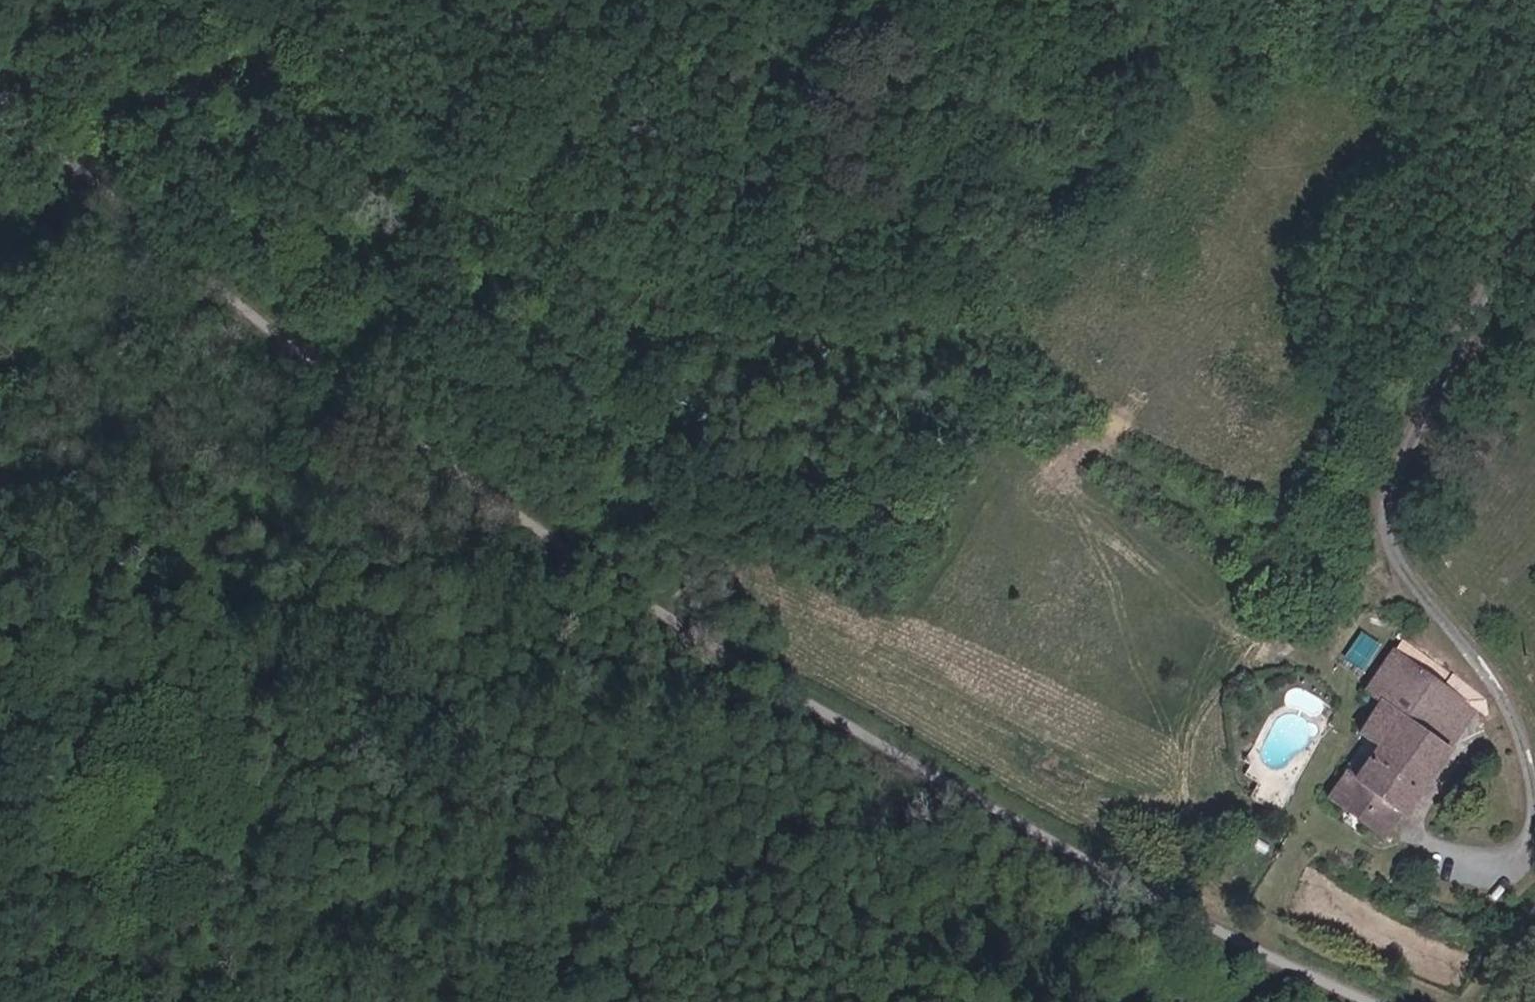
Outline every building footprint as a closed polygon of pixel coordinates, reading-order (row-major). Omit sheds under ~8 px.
[(1328,799),(1384,838),(1478,712),(1400,654),(1369,694),(1384,706),(1362,737),(1378,749),(1358,777),(1348,771),(1328,799)]
